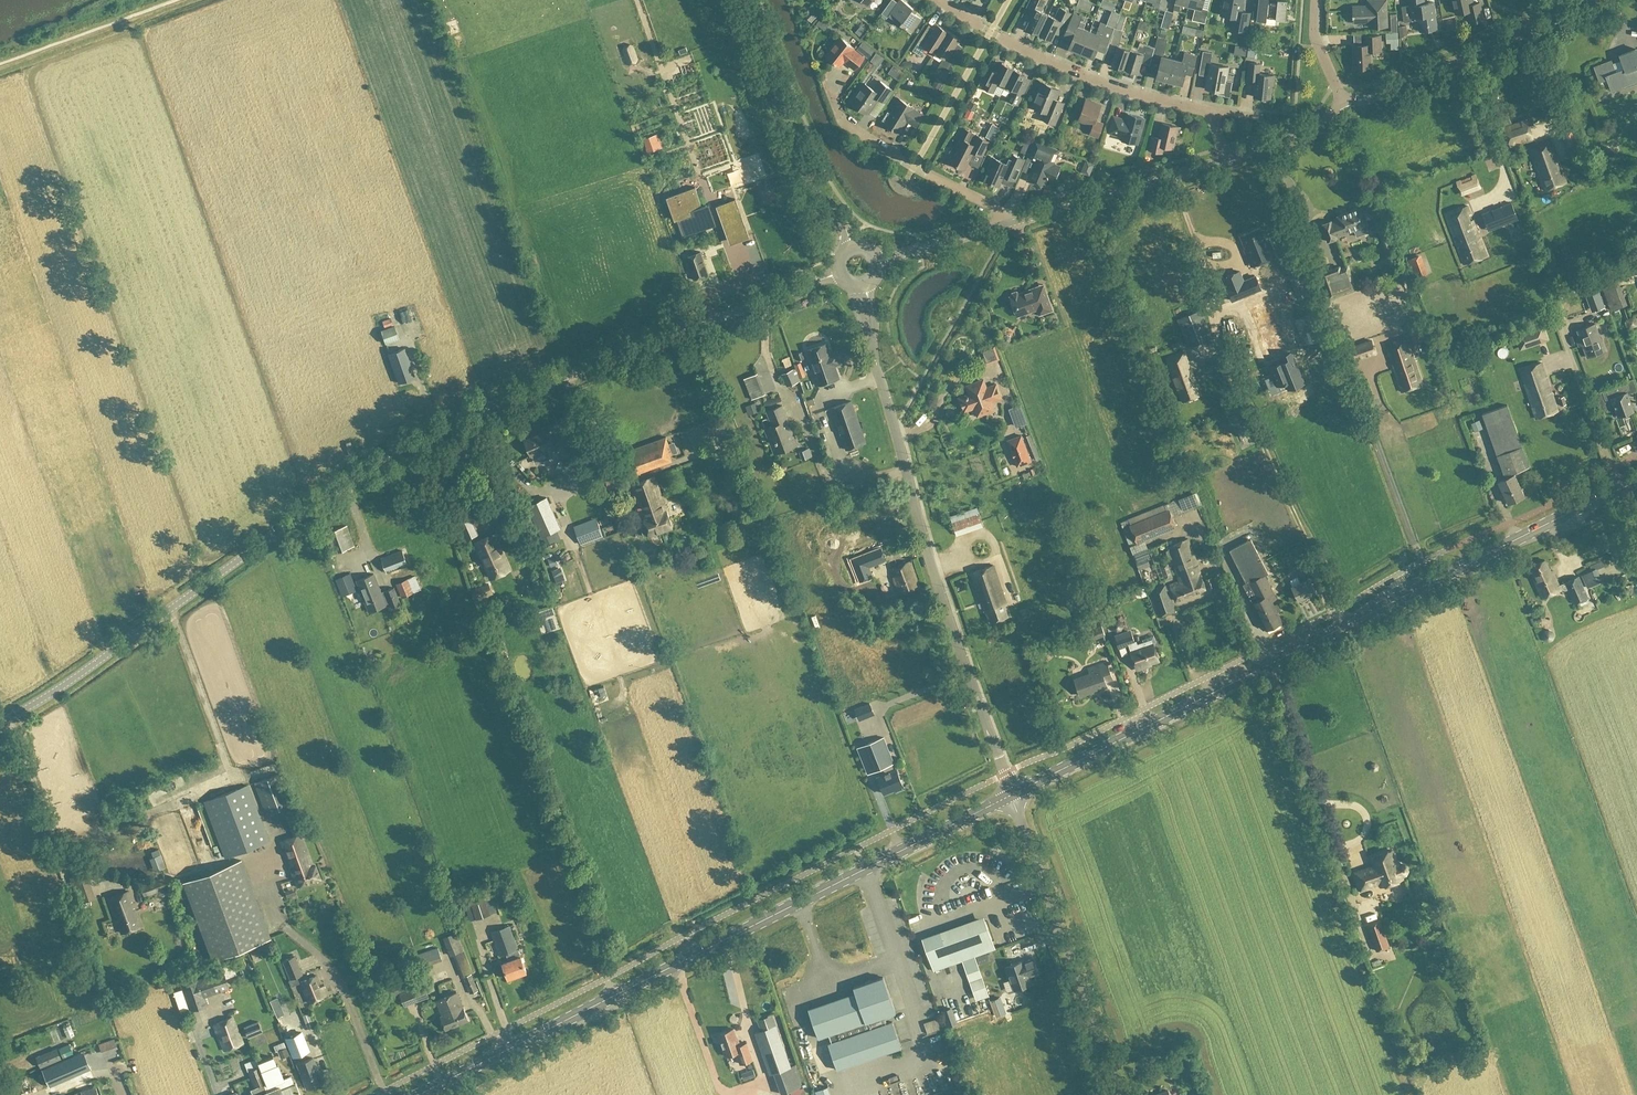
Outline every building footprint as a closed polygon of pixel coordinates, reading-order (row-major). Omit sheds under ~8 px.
[(912,8),(901,0),(900,0),(897,3),(892,0),(891,0),(881,14),(887,18),(890,14),(902,22),(899,25),(911,33),(921,19),(914,15),(918,10),(913,7),(912,8)] [(1047,15),(1040,12),(1045,1),(1042,0),(1030,0),(1022,17),(1029,21),(1026,28),(1038,34),(1047,15)] [(1146,2),(1152,4),(1151,7),(1165,11),(1168,0),(1146,0),(1146,2)] [(1189,0),(1175,0),(1173,10),(1178,12),(1180,4),(1188,6),(1189,0)] [(1188,6),(1195,8),(1191,21),(1204,24),(1208,10),(1201,9),(1203,0),(1189,0),(1188,6)] [(1220,16),(1232,18),(1230,29),(1246,32),(1249,13),(1240,12),(1242,0),(1223,0),(1220,16)] [(1265,22),(1265,24),(1274,25),(1275,20),(1285,21),(1287,1),(1277,0),(1276,4),(1267,3),(1268,0),(1258,0),(1256,21),(1265,22)] [(1368,7),(1352,7),(1353,15),(1351,15),(1352,17),(1353,17),(1353,23),(1368,22),(1369,28),(1386,27),(1385,0),(1368,1),(1368,7)] [(1417,18),(1419,32),(1437,29),(1433,3),(1424,4),(1424,0),(1408,0),(1409,6),(1401,7),(1403,23),(1411,22),(1411,18),(1417,18)] [(1469,0),(1452,0),(1455,14),(1466,12),(1469,23),(1483,20),(1479,3),(1471,5),(1469,0)] [(1047,15),(1038,34),(1051,40),(1054,33),(1060,36),(1071,14),(1059,8),(1054,18),(1047,15)] [(809,11),(804,17),(811,23),(816,17),(809,11)] [(1172,13),(1165,11),(1160,27),(1168,30),(1172,13)] [(1072,14),(1071,18),(1063,35),(1072,39),(1068,48),(1080,53),(1089,32),(1083,29),(1085,24),(1080,22),(1081,18),(1072,14)] [(823,15),(815,25),(821,29),(829,20),(823,15)] [(935,53),(948,32),(937,25),(934,30),(928,26),(912,51),(920,57),(926,48),(935,53)] [(1089,32),(1080,53),(1093,58),(1096,48),(1105,52),(1114,28),(1106,25),(1103,31),(1097,29),(1095,34),(1089,32)] [(1452,34),(1451,27),(1443,28),(1444,35),(1452,34)] [(1122,32),(1114,28),(1105,52),(1114,56),(1111,65),(1124,69),(1131,47),(1125,45),(1127,39),(1120,37),(1122,32)] [(948,32),(935,53),(943,59),(937,68),(946,73),(962,48),(956,44),(959,39),(948,32)] [(1397,33),(1385,33),(1385,44),(1390,44),(1397,43),(1397,33)] [(1364,45),(1353,46),(1354,68),(1371,68),(1370,52),(1380,51),(1379,36),(1364,37),(1364,45)] [(830,50),(825,56),(839,67),(843,62),(854,70),(864,59),(853,50),(853,49),(839,37),(829,50),(830,50)] [(1157,39),(1154,48),(1150,61),(1159,64),(1156,78),(1169,82),(1174,60),(1163,57),(1167,41),(1157,39)] [(855,50),(867,60),(873,52),(862,42),(855,50)] [(1137,49),(1131,47),(1124,69),(1137,73),(1141,60),(1150,63),(1150,61),(1154,48),(1139,43),(1137,49)] [(627,63),(630,64),(635,63),(636,59),(632,47),(629,46),(624,47),(622,51),(627,63)] [(1238,46),(1237,55),(1245,56),(1246,48),(1238,46)] [(1248,47),(1246,57),(1254,59),(1255,49),(1248,47)] [(1594,68),(1600,84),(1608,81),(1611,91),(1636,81),(1636,55),(1635,50),(1619,56),(1622,63),(1612,67),(1610,62),(1594,68)] [(1202,52),(1199,69),(1208,71),(1205,90),(1217,92),(1216,95),(1229,97),(1232,83),(1225,82),(1228,68),(1210,64),(1212,53),(1202,52)] [(1182,62),(1174,60),(1169,82),(1181,85),(1184,74),(1191,76),(1196,57),(1184,54),(1182,62)] [(1005,86),(1013,69),(1001,63),(995,76),(989,73),(982,88),(992,93),(998,82),(1005,86)] [(1249,63),(1247,80),(1255,81),(1253,97),(1269,99),(1271,86),(1272,86),(1273,76),(1258,74),(1259,64),(1249,63)] [(892,77),(898,81),(904,73),(898,69),(892,77)] [(1025,75),(1013,69),(1005,86),(1012,89),(1006,100),(1017,106),(1030,80),(1024,77),(1025,75)] [(935,79),(931,87),(937,91),(942,83),(935,79)] [(851,104),(865,114),(876,98),(883,102),(891,90),(880,82),(873,91),(864,85),(851,104)] [(1042,83),(1032,107),(1044,112),(1041,119),(1054,125),(1063,103),(1055,100),(1059,90),(1042,83)] [(931,89),(927,96),(932,100),(937,93),(931,89)] [(1494,94),(1488,97),(1491,108),(1495,106),(1498,106),(1497,104),(1494,94)] [(894,108),(884,125),(898,134),(906,121),(916,127),(923,116),(913,109),(897,99),(892,107),(894,108)] [(1100,106),(1085,100),(1078,121),(1092,126),(1089,135),(1098,138),(1102,124),(1095,121),(1100,106)] [(970,102),(967,108),(974,112),(977,106),(970,102)] [(974,114),(967,110),(964,117),(971,120),(974,114)] [(1120,137),(1120,140),(1137,144),(1144,119),(1127,114),(1125,120),(1113,117),(1108,133),(1120,137)] [(1509,148),(1533,140),(1526,120),(1502,128),(1509,148)] [(1158,138),(1151,137),(1148,150),(1162,153),(1163,147),(1172,149),(1177,127),(1161,124),(1158,138)] [(965,130),(949,161),(956,165),(955,166),(964,170),(973,153),(981,157),(989,142),(965,130)] [(1573,131),(1562,135),(1568,150),(1578,146),(1573,131)] [(646,153),(659,148),(657,142),(651,144),(644,137),(641,138),(646,153)] [(1536,147),(1535,146),(1528,148),(1544,191),(1566,183),(1549,140),(1542,143),(1542,144),(1536,147)] [(1056,150),(1050,147),(1034,141),(1026,159),(1035,163),(1028,179),(1044,185),(1046,179),(1048,178),(1053,181),(1054,178),(1055,179),(1056,178),(1059,171),(1058,170),(1057,170),(1058,167),(1052,165),(1052,164),(1051,163),(1056,150)] [(993,158),(983,180),(998,186),(1002,176),(1014,181),(1016,176),(1023,160),(1013,155),(998,161),(993,158)] [(1460,194),(1479,186),(1475,176),(1456,183),(1460,194)] [(669,199),(677,220),(682,237),(683,236),(682,234),(712,224),(706,205),(701,207),(694,187),(694,188),(695,190),(669,199)] [(748,235),(736,202),(719,208),(731,241),(748,235)] [(1511,203),(1481,215),(1488,231),(1517,219),(1511,203)] [(1467,207),(1444,216),(1464,265),(1486,256),(1467,207)] [(1367,234),(1364,225),(1366,224),(1361,208),(1336,217),(1338,221),(1331,223),(1330,222),(1321,226),(1327,242),(1336,239),(1336,237),(1352,231),(1351,230),(1352,229),(1355,238),(1367,234)] [(1265,261),(1275,257),(1268,239),(1266,240),(1261,227),(1240,236),(1245,247),(1245,249),(1246,249),(1247,249),(1249,253),(1246,254),(1251,267),(1261,263),(1260,261),(1264,260),(1265,261)] [(1626,256),(1634,276),(1636,275),(1636,252),(1636,251),(1626,256)] [(700,253),(685,258),(693,281),(708,275),(700,253)] [(1418,257),(1409,260),(1415,278),(1425,274),(1418,257)] [(1297,264),(1284,268),(1295,300),(1308,295),(1297,264)] [(1339,267),(1321,274),(1330,298),(1354,288),(1347,267),(1340,270),(1339,267)] [(1556,281),(1564,277),(1560,267),(1551,271),(1556,281)] [(1230,298),(1231,301),(1260,289),(1255,277),(1243,282),(1238,272),(1235,273),(1222,278),(1230,298)] [(1578,279),(1591,313),(1604,308),(1591,274),(1578,279)] [(1052,311),(1043,285),(1009,298),(1016,317),(1037,310),(1039,316),(1052,311)] [(1586,304),(1569,309),(1572,318),(1588,312),(1586,304)] [(1287,324),(1281,308),(1256,318),(1263,334),(1287,324)] [(1200,311),(1177,320),(1188,348),(1211,339),(1200,311)] [(1411,338),(1424,332),(1419,318),(1405,323),(1411,338)] [(389,319),(381,323),(384,329),(392,326),(389,319)] [(410,337),(422,334),(418,319),(406,323),(410,337)] [(1512,333),(1518,351),(1547,342),(1542,324),(1512,333)] [(1577,332),(1579,337),(1575,339),(1578,347),(1582,346),(1587,358),(1605,352),(1595,325),(1577,332)] [(393,328),(381,332),(385,343),(397,339),(393,328)] [(1263,345),(1268,359),(1295,349),(1290,335),(1263,345)] [(1405,338),(1385,345),(1401,393),(1422,386),(1405,338)] [(1306,355),(1319,350),(1314,339),(1302,344),(1306,355)] [(1375,354),(1371,341),(1349,348),(1353,361),(1375,354)] [(1178,342),(1171,345),(1173,351),(1180,349),(1178,342)] [(826,344),(805,351),(818,387),(839,379),(834,367),(840,365),(838,358),(832,360),(826,344)] [(984,354),(991,366),(1002,360),(995,348),(984,354)] [(404,349),(387,355),(398,384),(414,378),(404,349)] [(1183,353),(1166,360),(1182,403),(1200,396),(1183,353)] [(1288,390),(1303,383),(1291,353),(1281,357),(1283,362),(1269,368),(1276,386),(1285,382),(1288,390)] [(788,357),(782,360),(785,367),(791,365),(788,357)] [(1519,371),(1535,420),(1557,412),(1550,392),(1549,393),(1546,386),(1548,386),(1541,364),(1519,371)] [(792,370),(781,375),(787,387),(797,383),(792,370)] [(762,395),(755,375),(743,379),(751,400),(762,395)] [(1634,412),(1627,393),(1633,391),(1628,380),(1600,390),(1605,401),(1610,399),(1617,418),(1634,412)] [(968,395),(958,399),(963,413),(974,409),(977,417),(994,411),(991,402),(1000,399),(995,385),(985,389),(980,386),(979,382),(965,387),(968,395)] [(1599,391),(1593,394),(1596,404),(1603,401),(1599,391)] [(1563,397),(1557,399),(1560,406),(1566,404),(1563,397)] [(831,409),(845,451),(865,444),(850,402),(831,409)] [(1008,409),(1015,428),(1027,424),(1020,404),(1008,409)] [(772,427),(764,430),(774,454),(797,445),(781,406),(767,412),(772,427)] [(1479,420),(1470,424),(1474,432),(1482,429),(1479,420)] [(547,433),(524,442),(530,457),(547,451),(547,452),(563,445),(560,437),(551,440),(547,433)] [(684,446),(681,433),(673,435),(676,447),(684,446)] [(1007,441),(1017,467),(1030,462),(1021,436),(1007,441)] [(666,438),(623,453),(631,476),(640,473),(638,467),(671,455),(675,453),(672,443),(668,445),(666,438)] [(1632,443),(1620,445),(1621,453),(1633,452),(1632,443)] [(811,457),(808,449),(799,452),(803,460),(811,457)] [(1509,478),(1497,483),(1507,504),(1524,496),(1513,474),(1529,466),(1525,457),(1518,461),(1518,462),(1511,466),(1509,463),(1503,466),(1509,478)] [(572,467),(558,461),(555,470),(568,476),(572,467)] [(488,488),(484,476),(478,479),(482,491),(488,488)] [(610,493),(622,489),(618,477),(605,482),(610,493)] [(642,481),(660,532),(672,528),(653,477),(642,481)] [(660,532),(642,481),(630,485),(645,527),(641,528),(644,536),(648,535),(648,537),(660,532)] [(546,499),(527,508),(537,531),(538,531),(541,538),(554,531),(559,529),(546,499)] [(465,540),(477,535),(472,522),(485,517),(480,505),(458,515),(463,526),(460,528),(465,540)] [(1164,506),(1141,515),(1127,520),(1129,526),(1136,544),(1175,528),(1169,511),(1167,512),(1164,506)] [(983,527),(977,508),(949,518),(956,536),(983,527)] [(595,518),(573,527),(579,542),(580,545),(602,536),(601,534),(595,518)] [(346,527),(324,535),(332,556),(348,550),(350,554),(355,552),(346,527)] [(492,535),(474,543),(490,579),(508,571),(492,535)] [(1267,574),(1257,554),(1250,539),(1229,551),(1235,565),(1244,581),(1242,582),(1244,585),(1242,585),(1265,631),(1282,622),(1277,613),(1279,611),(1276,605),(1273,606),(1271,602),(1276,599),(1264,576),(1267,574)] [(1179,582),(1185,598),(1205,590),(1188,540),(1167,548),(1179,582)] [(886,560),(881,548),(851,560),(859,582),(871,577),(868,567),(886,560)] [(1146,549),(1134,554),(1138,562),(1149,558),(1146,549)] [(407,566),(404,556),(402,552),(381,560),(386,574),(407,566)] [(1580,574),(1581,575),(1587,589),(1598,583),(1593,572),(1605,566),(1603,560),(1589,567),(1590,569),(1580,574)] [(1560,591),(1557,583),(1552,571),(1549,572),(1544,561),(1529,568),(1533,577),(1531,578),(1541,600),(1560,591)] [(910,562),(890,568),(893,576),(892,577),(898,595),(919,588),(910,562)] [(1297,577),(1298,578),(1290,581),(1290,583),(1292,588),(1291,588),(1298,601),(1315,593),(1308,580),(1317,576),(1310,563),(1303,566),(1306,573),(1297,577)] [(1172,577),(1167,564),(1159,567),(1164,580),(1172,577)] [(993,566),(970,574),(984,614),(987,613),(990,623),(1008,617),(1004,607),(1007,606),(993,566)] [(410,577),(415,592),(426,588),(421,574),(410,577)] [(350,575),(340,579),(335,581),(342,597),(356,591),(350,575)] [(373,576),(356,582),(369,613),(385,607),(385,606),(389,604),(391,609),(400,606),(393,589),(380,594),(373,576)] [(1578,577),(1564,584),(1559,586),(1561,590),(1565,591),(1567,590),(1573,605),(1587,599),(1578,577)] [(1211,578),(1205,581),(1208,589),(1214,586),(1211,578)] [(395,585),(401,599),(413,594),(407,580),(395,585)] [(538,581),(533,583),(536,590),(541,588),(538,581)] [(1185,598),(1179,582),(1169,586),(1175,602),(1185,598)] [(491,593),(487,585),(471,592),(475,601),(491,593)] [(1166,585),(1149,591),(1156,609),(1159,619),(1166,617),(1176,613),(1172,603),(1166,585)] [(1120,631),(1123,627),(1122,623),(1118,621),(1113,622),(1111,626),(1112,631),(1116,633),(1120,632),(1120,631)] [(1104,636),(1100,623),(1085,628),(1089,641),(1104,636)] [(1552,642),(1554,637),(1553,632),(1548,630),(1543,632),(1541,636),(1543,641),(1547,643),(1552,642)] [(1142,640),(1143,643),(1136,645),(1135,643),(1134,643),(1131,634),(1128,634),(1127,632),(1115,636),(1116,639),(1115,639),(1119,649),(1129,646),(1131,652),(1130,652),(1137,671),(1145,668),(1145,666),(1158,661),(1153,645),(1155,644),(1153,636),(1142,640)] [(1090,675),(1074,680),(1080,697),(1106,688),(1105,683),(1112,680),(1106,663),(1088,669),(1090,675)] [(854,710),(859,721),(873,715),(868,704),(854,710)] [(887,718),(880,721),(884,733),(891,730),(887,718)] [(883,794),(894,790),(895,792),(901,789),(901,787),(902,786),(896,770),(894,771),(891,765),(893,764),(883,738),(863,746),(866,753),(860,755),(867,774),(883,768),(885,774),(877,778),(883,794)] [(279,775),(254,785),(266,815),(291,806),(279,775)] [(181,794),(180,787),(161,789),(163,804),(175,802),(174,795),(181,794)] [(247,787),(203,803),(224,859),(268,842),(247,787)] [(285,817),(293,836),(305,831),(297,812),(285,817)] [(300,836),(281,843),(280,843),(297,888),(319,879),(314,866),(312,867),(300,836)] [(1373,867),(1353,874),(1359,891),(1379,883),(1381,887),(1402,880),(1400,877),(1405,875),(1407,871),(1405,867),(1401,865),(1397,866),(1391,851),(1370,858),(1373,867)] [(240,861),(180,884),(210,963),(270,940),(240,861)] [(139,888),(143,898),(170,888),(166,878),(139,888)] [(494,894),(497,902),(504,900),(507,909),(516,907),(510,889),(494,894)] [(128,893),(108,900),(120,934),(139,927),(134,913),(135,913),(128,893)] [(469,900),(463,903),(470,921),(476,920),(490,915),(490,914),(495,913),(489,894),(483,895),(469,900)] [(1366,925),(1375,952),(1389,947),(1379,920),(1366,925)] [(985,922),(941,937),(924,944),(933,971),(962,961),(975,999),(988,995),(973,951),(992,944),(985,922)] [(510,927),(492,933),(499,958),(506,955),(508,961),(502,964),(507,980),(525,974),(510,927)] [(472,975),(457,934),(442,939),(450,957),(452,956),(461,978),(463,978),(469,995),(478,992),(470,975),(472,975)] [(261,960),(256,949),(249,953),(253,963),(261,960)] [(419,969),(441,962),(437,949),(415,956),(419,969)] [(282,962),(289,980),(302,976),(295,957),(282,962)] [(1024,963),(1023,961),(1005,968),(1009,981),(1010,980),(1014,991),(1031,985),(1028,977),(1038,974),(1033,959),(1024,963)] [(404,987),(403,986),(415,981),(409,965),(381,976),(387,993),(391,991),(394,998),(400,995),(404,1007),(428,998),(421,980),(404,987)] [(180,987),(189,1012),(206,1006),(203,998),(228,989),(222,972),(180,987)] [(299,983),(308,1004),(324,997),(316,976),(299,983)] [(886,1025),(885,1021),(884,1017),(894,1013),(882,978),(854,988),(856,995),(809,1012),(808,1009),(807,1010),(817,1039),(828,1036),(831,1044),(827,1045),(836,1071),(901,1049),(892,1023),(886,1025)] [(468,1022),(462,1008),(457,993),(436,1001),(441,1017),(440,1017),(445,1031),(468,1022)] [(957,1025),(951,1009),(941,1013),(946,1028),(957,1025)] [(213,1025),(223,1051),(242,1045),(231,1018),(213,1025)] [(937,1019),(924,1024),(927,1034),(940,1030),(937,1019)] [(243,1029),(248,1039),(262,1033),(258,1023),(243,1029)] [(790,1067),(775,1026),(754,1034),(769,1075),(773,1074),(781,1094),(783,1094),(802,1088),(794,1066),(790,1067)] [(717,1036),(725,1057),(735,1053),(740,1065),(752,1060),(746,1044),(739,1047),(733,1030),(717,1036)] [(299,1056),(306,1054),(306,1053),(299,1035),(284,1041),(290,1056),(298,1053),(299,1056)] [(275,1053),(277,1052),(280,1060),(288,1057),(283,1043),(273,1047),(275,1053)] [(62,1058),(72,1054),(68,1045),(58,1049),(62,1058)] [(60,1060),(56,1050),(35,1059),(39,1068),(60,1060)] [(93,1063),(95,1074),(110,1071),(106,1052),(98,1054),(99,1061),(93,1063)] [(81,1056),(42,1073),(49,1090),(89,1073),(81,1056)] [(267,1094),(299,1094),(295,1085),(293,1086),(290,1078),(283,1080),(277,1065),(276,1066),(273,1058),(258,1064),(266,1085),(265,1085),(263,1086),(267,1094)] [(312,1059),(296,1065),(306,1090),(321,1084),(312,1059)] [(1187,1061),(1184,1069),(1189,1072),(1192,1064),(1187,1061)] [(265,1085),(258,1069),(248,1073),(255,1089),(250,1091),(251,1094),(267,1094),(263,1086),(265,1085)] [(746,1072),(749,1079),(755,1077),(752,1070),(746,1072)]
